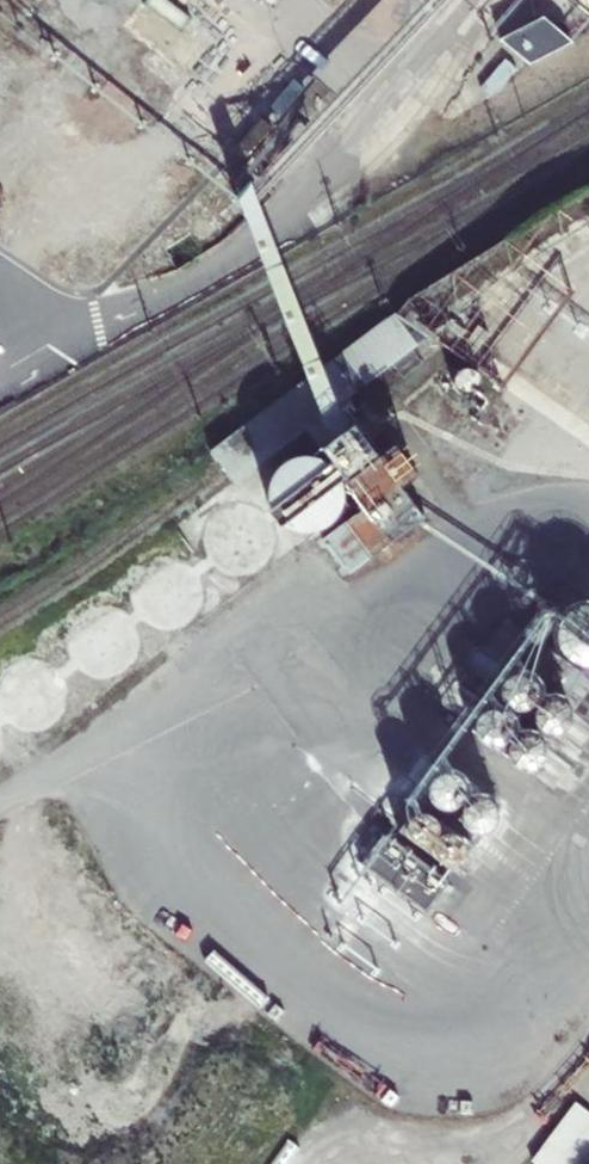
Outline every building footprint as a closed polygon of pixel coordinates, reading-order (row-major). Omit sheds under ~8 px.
[(288,57),(249,13),(222,0),(96,0),(95,2),(117,26),(125,19),(154,52),(148,49),(124,98),(220,146),(221,145),(264,106),(288,57)] [(524,81),(569,50),(545,15),(500,46),(524,81)] [(435,342),(588,448),(588,191),(396,314),(412,325),(435,342)] [(588,1067),(588,1048),(580,1061),(588,1067)] [(538,1163),(585,1163),(588,1159),(588,1109),(573,1098),(530,1158),(538,1163)]
